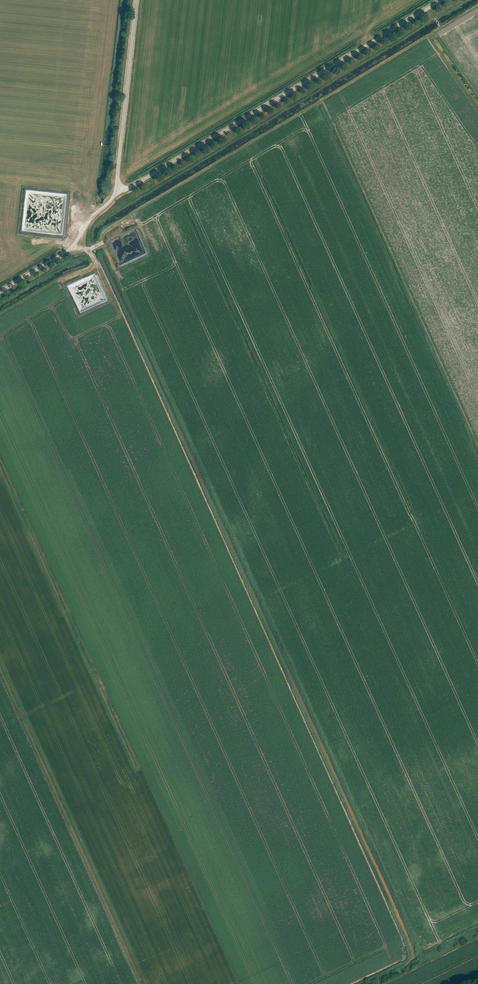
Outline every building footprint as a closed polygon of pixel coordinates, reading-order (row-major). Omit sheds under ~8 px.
[(54,196),(64,197),(60,234),(64,234),(65,224),(68,224),(69,207),(68,207),(69,194),(54,193),(54,196)]
